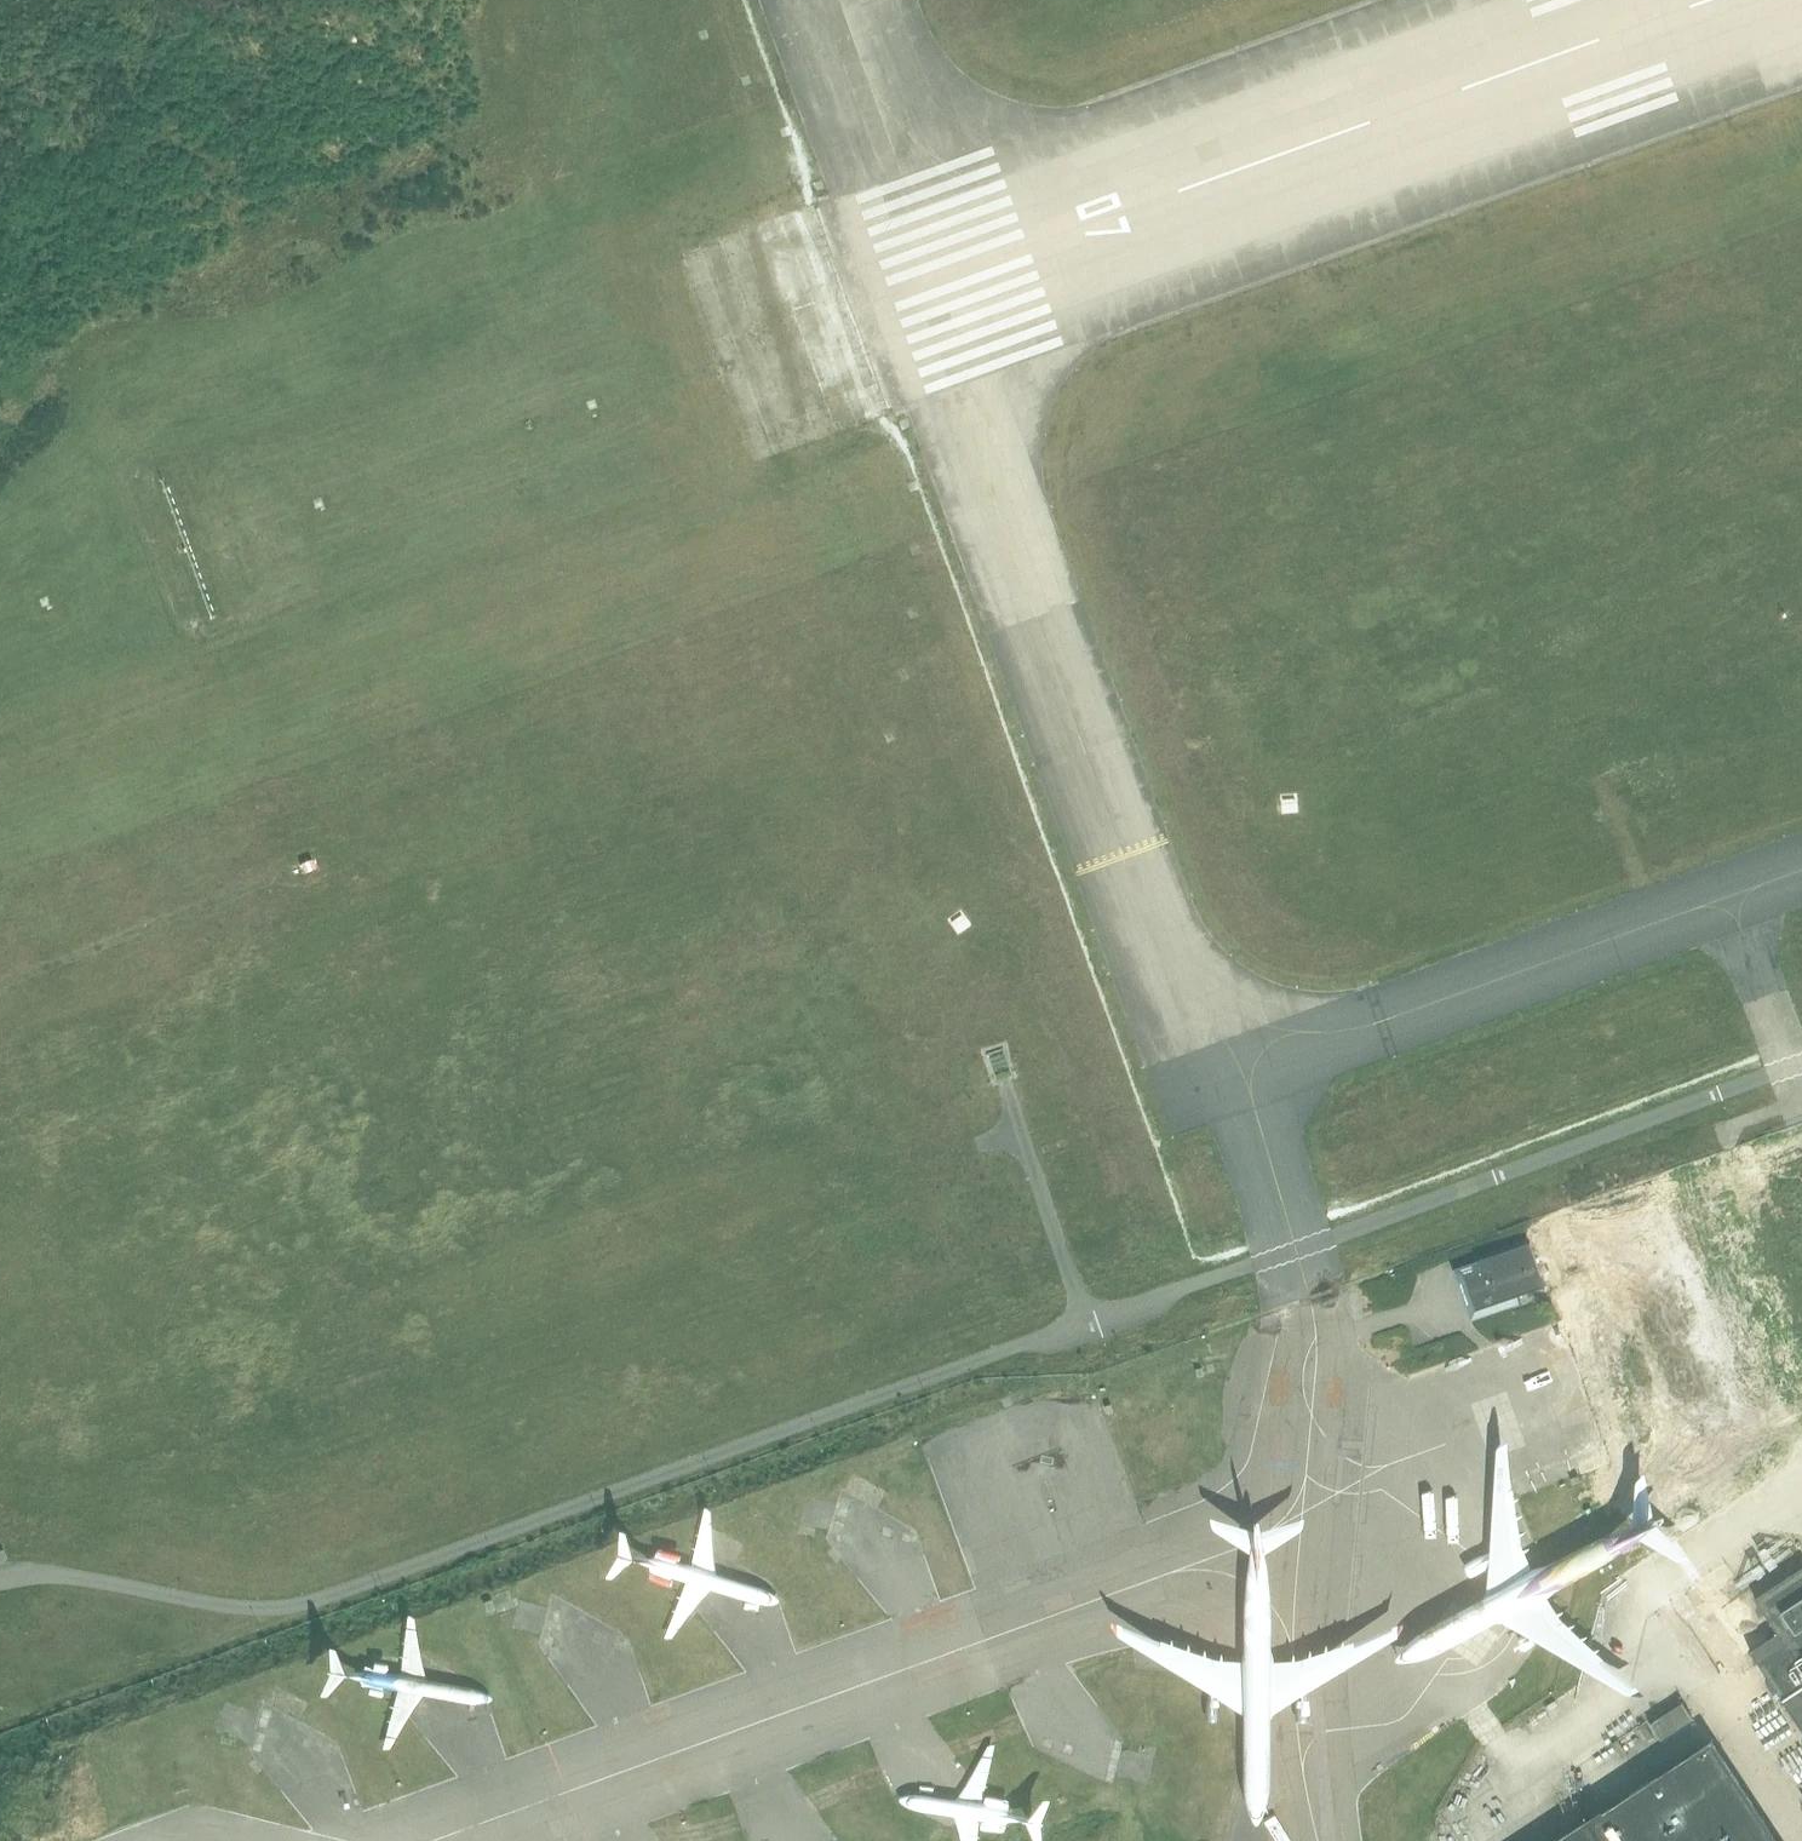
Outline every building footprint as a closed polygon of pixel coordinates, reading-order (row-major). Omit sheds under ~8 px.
[(302,863),(305,872),(316,868),(313,858),(302,863)] [(1545,1286),(1530,1242),(1478,1260),(1479,1261),(1480,1261),(1482,1269),(1466,1274),(1477,1308),(1494,1302),(1493,1297),(1500,1295),(1502,1299),(1518,1294),(1521,1303),(1522,1303),(1520,1295),(1545,1286)] [(1769,1399),(1743,1409),(1753,1433),(1778,1423),(1769,1399)] [(1450,1478),(1450,1493),(1549,1458),(1603,1439),(1581,1438),(1582,1407),(1555,1407),(1553,1407),(1538,1407),(1543,1405),(1508,1404),(1508,1421),(1492,1421),(1491,1423),(1498,1423),(1449,1440),(1448,1473),(1450,1478)] [(1756,1598),(1779,1633),(1787,1646),(1760,1664),(1783,1699),(1801,1687),(1801,1567),(1756,1598)] [(1690,1606),(1719,1590),(1712,1577),(1683,1592),(1690,1606)] [(1705,1619),(1731,1602),(1723,1590),(1697,1607),(1705,1619)] [(1787,1646),(1779,1633),(1751,1651),(1760,1664),(1787,1646)] [(1783,1699),(1801,1728),(1801,1687),(1783,1699)] [(1712,1741),(1603,1813),(1601,1810),(1554,1840),(1778,1840),(1712,1741)]
